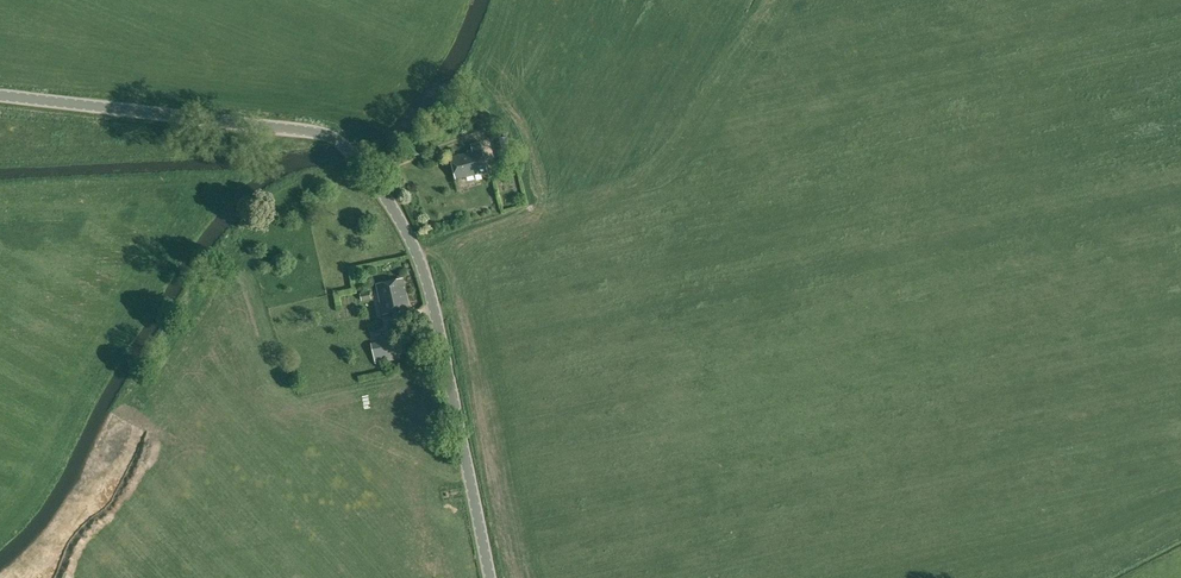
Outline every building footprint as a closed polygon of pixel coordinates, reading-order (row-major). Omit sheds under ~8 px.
[(471,147),(480,144),(478,137),(469,140),(471,147)] [(452,157),(457,179),(488,172),(483,150),(474,152),(473,149),(468,150),(469,153),(452,157)] [(363,229),(372,220),(367,213),(357,222),(363,229)] [(373,247),(373,238),(359,238),(359,248),(373,247)] [(377,284),(384,314),(410,308),(404,279),(377,284)] [(370,291),(361,294),(362,301),(372,299),(370,291)] [(400,358),(396,338),(372,343),(376,363),(400,358)]
